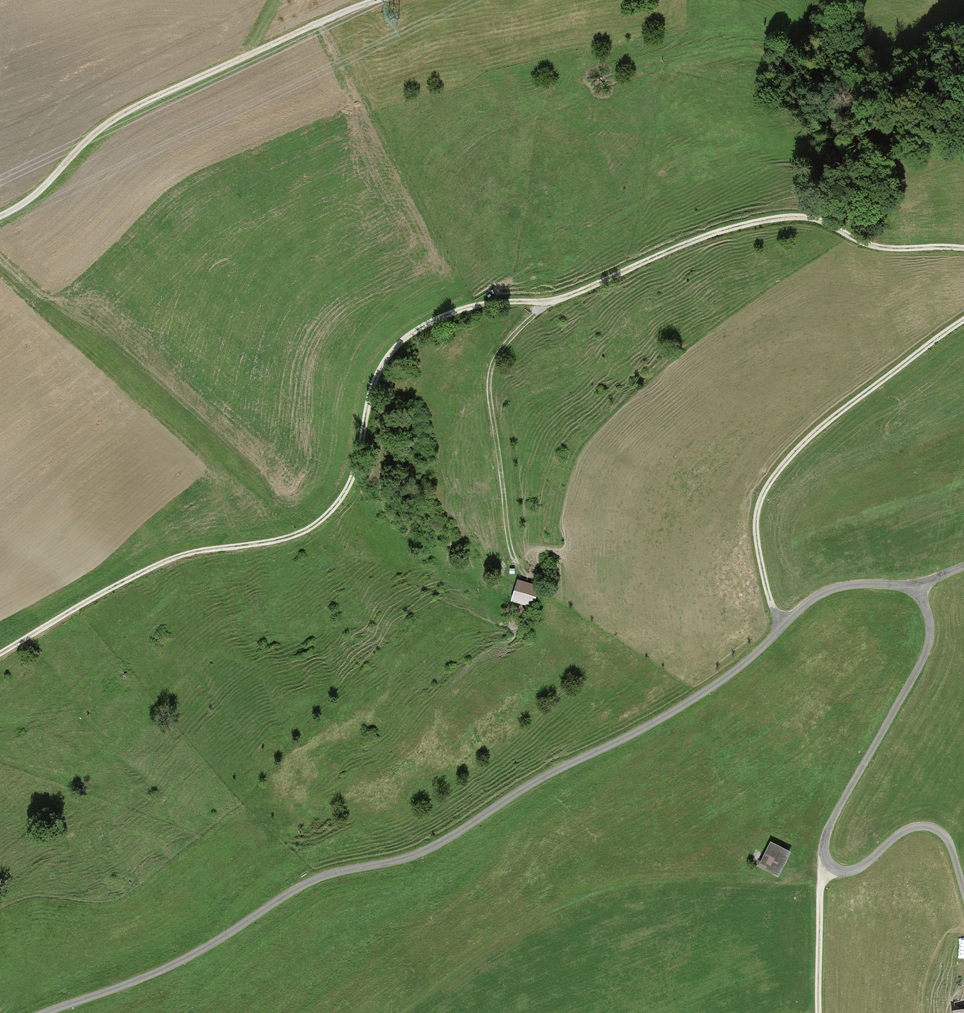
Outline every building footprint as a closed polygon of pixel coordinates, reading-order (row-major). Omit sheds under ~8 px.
[(750,864),(774,877),(786,855),(768,845),(761,858),(755,854),(750,864)]
